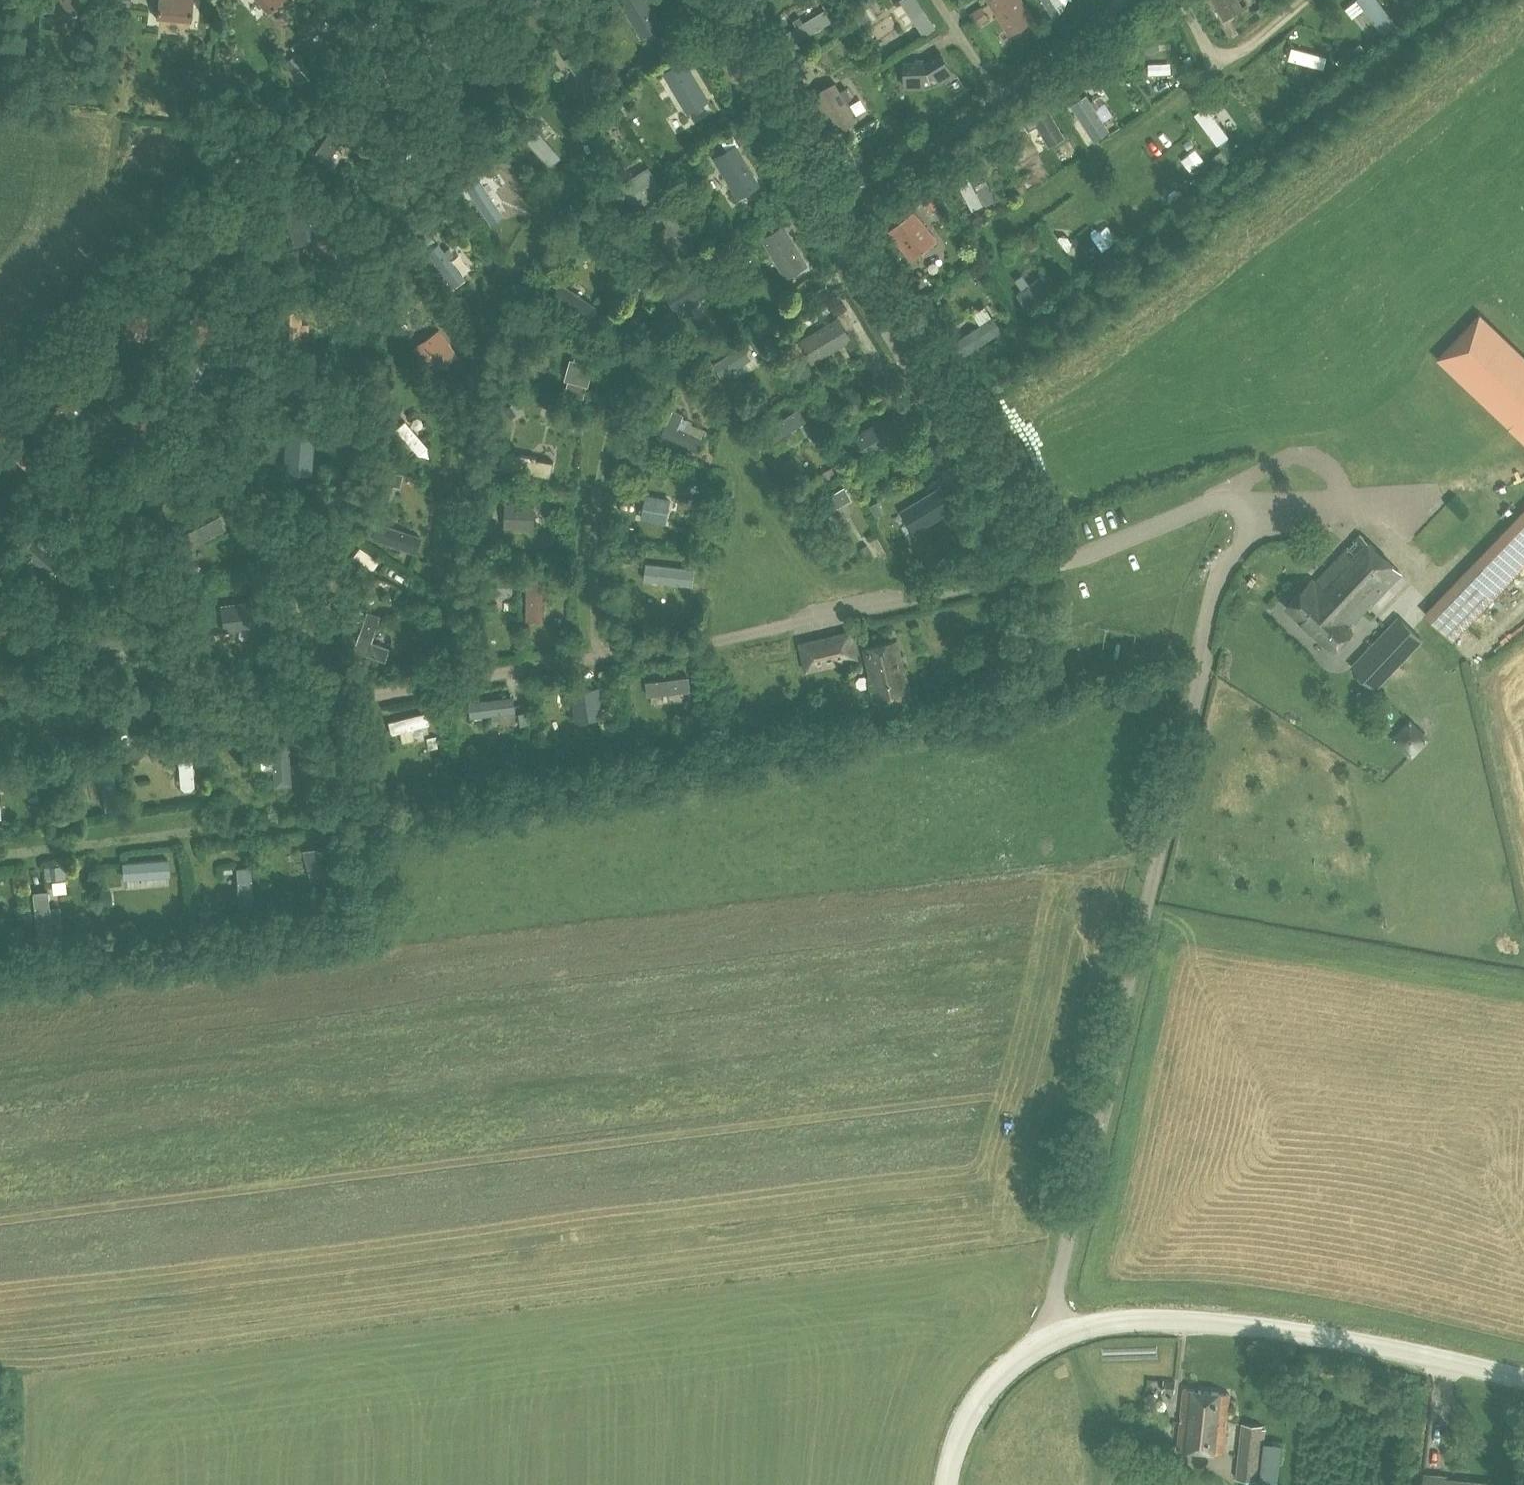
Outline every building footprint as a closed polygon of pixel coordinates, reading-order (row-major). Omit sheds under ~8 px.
[(75,19),(78,0),(43,0),(41,13),(75,19)] [(191,21),(193,0),(158,0),(156,17),(191,21)] [(267,12),(281,0),(257,0),(267,12)] [(386,0),(378,0),(377,1),(387,13),(392,8),(386,0)] [(643,35),(662,24),(647,0),(622,0),(643,35)] [(903,1),(925,35),(936,28),(917,0),(904,0),(903,1)] [(1011,35),(1036,19),(1023,0),(988,0),(1011,35)] [(1053,17),(1067,8),(1062,0),(1042,0),(1053,17)] [(1224,20),(1244,9),(1239,0),(1212,0),(1224,20)] [(1385,34),(1398,23),(1380,0),(1359,0),(1385,34)] [(1412,10),(1424,1),(1423,0),(1410,0),(1407,3),(1412,10)] [(988,18),(981,8),(971,15),(977,25),(988,18)] [(788,32),(794,43),(832,21),(826,10),(788,32)] [(900,23),(884,27),(887,39),(904,34),(900,23)] [(944,37),(939,30),(928,37),(933,45),(944,37)] [(789,43),(779,49),(785,60),(795,54),(789,43)] [(1356,60),(1367,52),(1361,44),(1350,52),(1356,60)] [(903,60),(904,88),(926,88),(925,78),(935,76),(939,83),(955,73),(941,50),(925,60),(903,60)] [(578,51),(566,59),(595,100),(606,92),(578,51)] [(288,74),(299,86),(305,81),(306,82),(314,75),(295,53),(281,65),(288,74)] [(1337,61),(1343,69),(1353,61),(1348,53),(1337,61)] [(809,70),(801,57),(789,63),(797,77),(809,70)] [(666,74),(688,111),(707,100),(685,62),(666,74)] [(814,94),(835,132),(858,120),(836,81),(814,94)] [(1063,100),(1071,94),(1065,86),(1057,92),(1063,100)] [(1088,96),(1073,106),(1095,140),(1111,129),(1097,109),(1100,107),(1095,98),(1091,100),(1088,96)] [(1066,136),(1043,100),(1019,115),(1029,131),(1037,126),(1050,146),(1058,141),(1066,136)] [(1222,146),(1238,133),(1213,100),(1197,113),(1222,146)] [(314,153),(326,162),(342,139),(355,149),(364,136),(338,118),(314,153)] [(515,128),(547,164),(557,155),(525,119),(515,128)] [(983,149),(989,162),(999,158),(993,145),(983,149)] [(717,158),(739,195),(757,184),(735,147),(717,158)] [(1222,151),(1212,158),(1220,168),(1230,161),(1222,151)] [(470,162),(457,170),(463,178),(475,171),(470,162)] [(620,185),(634,207),(650,197),(653,202),(665,194),(648,167),(620,185)] [(973,170),(961,176),(981,212),(992,206),(973,170)] [(479,180),(466,188),(489,223),(501,215),(479,180)] [(1176,186),(1171,190),(1171,199),(1175,200),(1187,191),(1187,187),(1176,186)] [(294,241),(331,231),(325,208),(313,211),(310,199),(285,206),(294,241)] [(933,199),(926,205),(932,213),(939,208),(933,199)] [(783,218),(787,224),(799,217),(796,211),(783,218)] [(912,260),(936,241),(914,212),(890,232),(912,260)] [(765,238),(787,275),(806,264),(783,226),(765,238)] [(434,240),(426,229),(418,235),(426,246),(434,240)] [(1073,237),(1068,232),(1060,232),(1059,236),(1068,248),(1072,248),(1073,237)] [(1027,250),(1039,245),(1036,236),(1024,241),(1027,250)] [(1022,275),(1015,280),(1022,289),(1021,289),(1017,293),(1026,305),(1056,283),(1046,270),(1029,283),(1022,275)] [(705,271),(667,294),(675,308),(713,285),(705,271)] [(595,306),(561,283),(553,296),(587,319),(595,306)] [(124,333),(144,342),(162,306),(142,296),(124,333)] [(848,309),(843,302),(832,309),(836,317),(848,309)] [(277,342),(307,343),(307,329),(300,329),(301,306),(278,306),(277,342)] [(1511,428),(1523,414),(1523,356),(1480,314),(1438,358),(1511,428)] [(799,340),(812,364),(853,339),(840,316),(799,340)] [(955,342),(963,355),(1002,330),(993,317),(955,342)] [(414,347),(431,372),(455,356),(438,331),(414,347)] [(750,342),(756,353),(765,348),(758,337),(750,342)] [(575,359),(574,359),(569,380),(566,393),(585,398),(588,385),(590,385),(595,365),(594,365),(597,352),(578,347),(575,359)] [(743,349),(715,366),(722,377),(750,361),(743,349)] [(505,408),(511,416),(523,409),(517,400),(505,408)] [(758,436),(765,447),(805,422),(798,410),(758,436)] [(855,435),(868,458),(910,433),(896,410),(855,435)] [(26,428),(34,421),(25,412),(18,419),(26,428)] [(698,452),(703,442),(676,430),(683,416),(673,412),(662,435),(698,452)] [(406,433),(416,445),(424,438),(413,426),(406,433)] [(284,429),(286,465),(305,464),(303,429),(284,429)] [(426,459),(435,452),(426,440),(417,447),(426,459)] [(820,473),(827,484),(839,477),(833,466),(820,473)] [(403,474),(390,471),(387,483),(400,486),(403,474)] [(900,510),(914,534),(955,509),(941,486),(900,510)] [(850,499),(843,487),(807,508),(814,520),(850,499)] [(642,517),(666,522),(670,500),(646,495),(642,517)] [(192,505),(198,512),(209,503),(203,496),(192,505)] [(879,500),(870,505),(877,516),(885,511),(879,500)] [(536,506),(505,505),(505,524),(535,525),(536,506)] [(1453,641),(1523,567),(1523,509),(1423,613),(1453,641)] [(483,520),(482,536),(492,537),(493,520),(483,520)] [(194,561),(236,548),(228,523),(186,536),(194,561)] [(377,524),(372,539),(414,553),(419,538),(377,524)] [(634,527),(620,525),(618,536),(633,538),(634,527)] [(20,552),(44,573),(60,554),(36,534),(20,552)] [(1316,580),(1313,578),(1286,606),(1333,651),(1353,629),(1350,627),(1402,573),(1360,534),(1316,580)] [(858,550),(862,557),(871,552),(867,545),(858,550)] [(200,566),(191,562),(187,573),(195,576),(200,566)] [(647,564),(645,581),(692,586),(693,569),(647,564)] [(476,597),(514,595),(513,574),(475,575),(476,597)] [(1390,593),(1407,616),(1428,600),(1411,577),(1390,593)] [(219,604),(223,632),(264,626),(259,585),(244,587),(246,600),(219,604)] [(84,617),(96,614),(92,600),(80,603),(84,617)] [(364,612),(353,608),(350,618),(361,621),(364,612)] [(353,649),(385,660),(389,647),(371,640),(380,615),(366,610),(353,649)] [(1351,666),(1376,690),(1423,639),(1398,616),(1351,666)] [(798,641),(806,672),(860,659),(853,628),(798,641)] [(865,647),(877,702),(907,695),(901,670),(905,669),(898,639),(881,643),(865,647)] [(647,683),(649,696),(690,691),(689,678),(647,683)] [(571,691),(576,722),(605,718),(600,686),(571,691)] [(516,697),(471,702),(473,718),(518,713),(516,697)] [(400,738),(437,725),(433,714),(396,726),(400,738)] [(532,727),(530,714),(521,716),(523,728),(532,727)] [(430,750),(439,748),(437,737),(428,739),(430,750)] [(272,757),(274,786),(292,785),(288,740),(249,742),(251,758),(272,757)] [(136,744),(125,752),(132,761),(143,753),(136,744)] [(445,765),(442,756),(436,758),(439,767),(445,765)] [(199,761),(186,762),(188,800),(202,800),(199,761)] [(55,778),(64,776),(63,767),(53,769),(55,778)] [(113,773),(89,777),(93,803),(104,801),(104,802),(106,809),(119,807),(113,773)] [(303,851),(314,893),(343,886),(332,843),(303,851)] [(167,860),(123,863),(124,877),(168,875),(167,860)] [(49,867),(50,879),(64,878),(63,866),(49,867)] [(257,870),(241,873),(245,901),(262,898),(257,870)] [(74,882),(58,883),(58,898),(74,897),(74,882)] [(113,905),(111,890),(101,891),(103,906),(113,905)] [(34,892),(38,942),(53,941),(51,923),(62,922),(61,907),(50,908),(48,891),(34,892)] [(207,920),(211,913),(203,908),(198,915),(207,920)] [(14,944),(25,935),(19,927),(8,936),(14,944)] [(1054,1169),(1055,1179),(1065,1177),(1063,1168),(1054,1169)] [(1162,1390),(1174,1392),(1175,1382),(1163,1380),(1162,1390)] [(1177,1448),(1224,1453),(1230,1393),(1183,1388),(1177,1448)] [(1235,1478),(1260,1481),(1263,1457),(1264,1457),(1267,1429),(1262,1428),(1262,1424),(1241,1422),(1235,1478)] [(1488,1482),(1444,1478),(1444,1475),(1425,1473),(1423,1484),(1488,1484),(1488,1482)]
